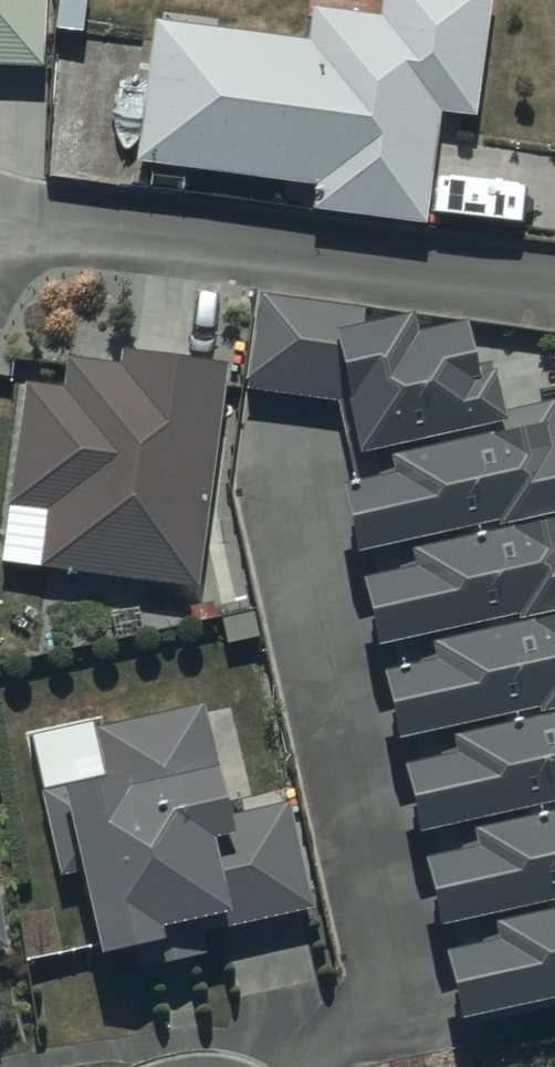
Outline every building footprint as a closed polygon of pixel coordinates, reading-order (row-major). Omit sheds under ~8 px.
[(46,75),(50,0),(0,0),(0,72),(46,75)] [(491,0),(382,0),(379,24),(314,15),(309,44),(154,22),(133,169),(313,194),(310,214),(424,230),(440,118),(474,123),(491,0)] [(408,347),(359,357),(362,323),(257,308),(246,401),(341,412),(356,484),(504,452),(498,423),(493,403),(474,407),(462,352),(412,363),(408,347)] [(61,401),(23,396),(7,519),(44,524),(36,581),(195,602),(224,380),(123,366),(121,382),(65,375),(61,401)] [(554,543),(554,425),(552,411),(498,423),(504,452),(356,484),(361,509),(337,514),(352,584),(373,579),(491,551),(493,558),(554,543)] [(554,642),(554,543),(493,558),(491,551),(373,579),(378,604),(360,608),(375,677),(394,672),(513,645),(515,651),(554,642)] [(554,740),(554,642),(515,651),(513,645),(394,672),(398,694),(379,698),(395,770),(412,767),(535,739),(537,744),(554,740)] [(201,713),(31,748),(56,892),(75,889),(92,987),(141,978),(142,986),(206,975),(201,949),(309,930),(289,815),(223,827),(201,713)] [(537,744),(535,739),(412,767),(416,786),(399,789),(415,863),(433,860),(554,832),(554,838),(554,740),(537,744)] [(554,832),(433,860),(438,883),(420,887),(436,958),(454,954),(554,931),(554,838),(554,832)] [(454,954),(460,980),(442,984),(456,1050),(554,1029),(554,931),(454,954)]
